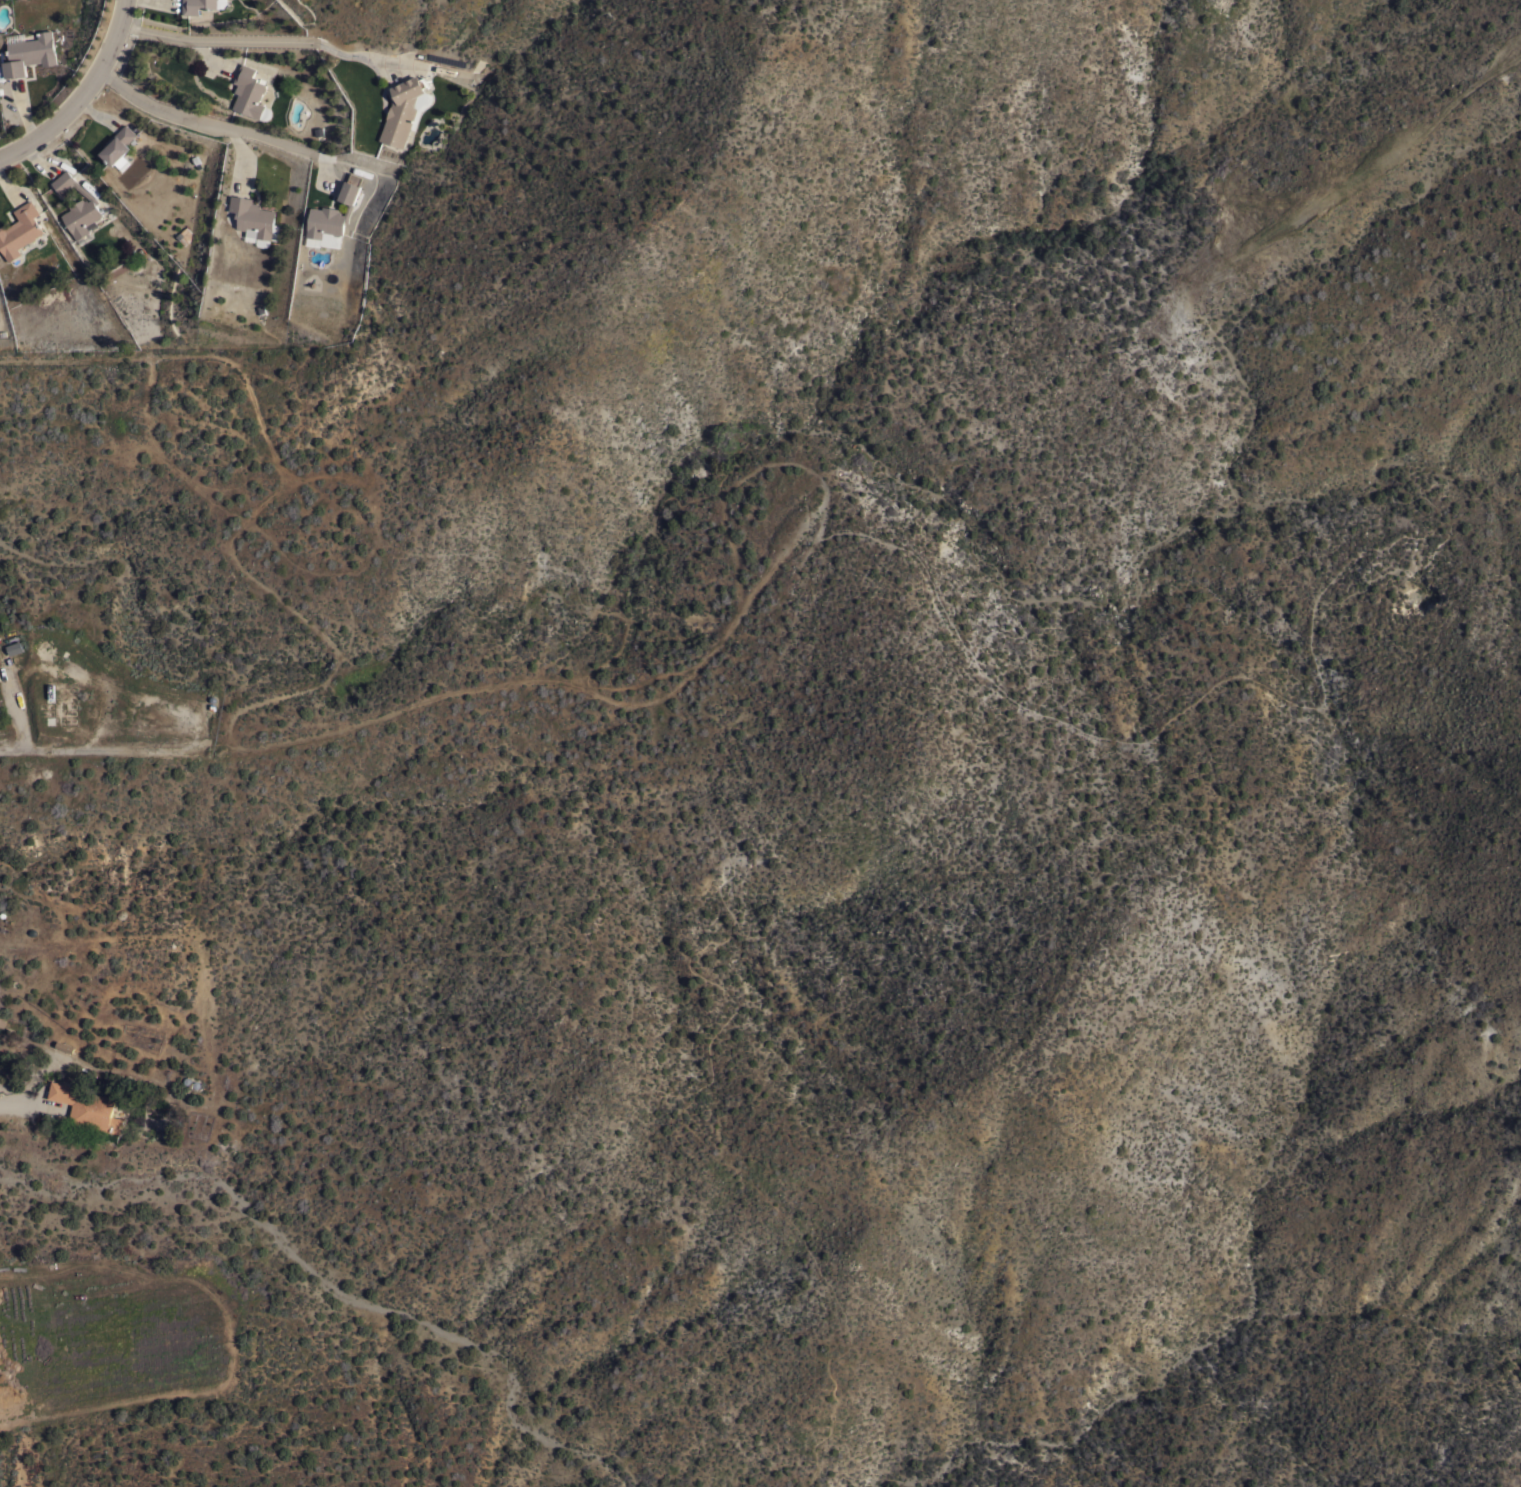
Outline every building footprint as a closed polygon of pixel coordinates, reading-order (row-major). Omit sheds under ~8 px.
[(182,14),(182,0),(216,0),(216,8),(198,8),(198,14),(182,14)] [(13,76),(6,78),(3,55),(9,54),(7,43),(17,41),(17,40),(25,39),(25,40),(37,38),(36,31),(51,29),(52,33),(55,32),(55,36),(52,36),(52,37),(54,54),(55,54),(56,63),(42,66),(41,62),(25,64),(27,75),(14,77),(13,76)] [(238,93),(234,91),(237,83),(233,82),(241,62),(255,68),(252,75),(258,78),(257,80),(259,77),(265,79),(263,83),(266,84),(265,86),(265,87),(264,91),(262,92),(258,102),(265,104),(259,119),(232,108),(238,93)] [(386,90),(390,88),(390,87),(416,74),(419,79),(420,78),(421,80),(423,79),(426,86),(423,87),(425,91),(417,95),(413,106),(417,107),(403,148),(379,139),(386,118),(390,105),(392,102),(386,90)] [(125,123),(126,124),(127,123),(129,126),(129,127),(136,134),(133,137),(136,140),(132,144),(129,141),(126,144),(130,147),(123,155),(126,158),(118,166),(115,163),(112,165),(100,153),(105,147),(103,145),(125,123)] [(100,215),(101,217),(95,221),(98,225),(77,239),(72,232),(61,214),(70,208),(69,206),(82,198),(84,200),(86,199),(87,201),(90,199),(75,187),(73,184),(62,194),(51,182),(66,169),(76,180),(79,183),(94,196),(98,202),(95,204),(102,214),(100,215)] [(306,236),(310,207),(313,207),(318,207),(318,208),(322,208),(322,206),(338,208),(337,211),(340,211),(340,214),(343,214),(348,202),(337,198),(345,179),(347,180),(350,172),(362,177),(359,185),(360,186),(347,217),(347,222),(343,221),(340,241),(321,238),(306,236)] [(279,225),(276,240),(255,237),(245,235),(246,228),(244,230),(240,229),(239,227),(237,227),(238,217),(236,217),(236,211),(229,210),(231,195),(238,196),(239,195),(245,196),(245,197),(252,198),(251,202),(260,204),(259,208),(275,210),(272,224),(279,225)] [(4,253),(0,247),(0,226),(3,224),(5,228),(18,219),(13,210),(30,199),(39,213),(33,217),(43,231),(35,237),(35,238),(29,242),(29,241),(18,248),(21,253),(9,262),(4,253)] [(185,227),(186,225),(188,228),(187,229),(190,232),(189,240),(184,245),(175,236),(185,227)] [(19,640),(23,650),(9,655),(6,645),(19,640)] [(73,1046),(70,1053),(54,1046),(56,1040),(73,1046)] [(84,1087),(83,1090),(116,1097),(112,1116),(123,1118),(120,1133),(70,1122),(74,1103),(49,1097),(52,1080),(84,1087)]
